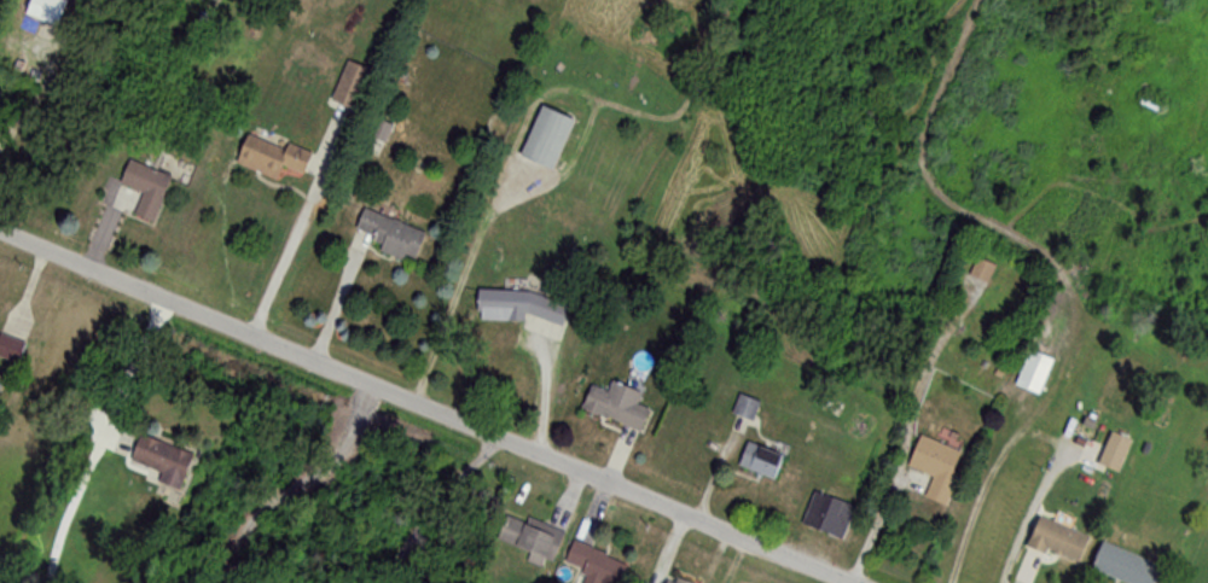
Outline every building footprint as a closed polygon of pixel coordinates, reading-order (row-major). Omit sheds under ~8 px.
[(55,27),(64,1),(62,0),(29,0),(23,16),(55,27)] [(354,113),(371,73),(346,61),(328,101),(354,113)] [(570,120),(536,108),(518,160),(551,171),(570,120)] [(232,164),(274,180),(279,167),(302,175),(309,156),(244,132),(232,164)] [(153,225),(168,175),(124,162),(117,185),(140,192),(132,218),(153,225)] [(413,263),(424,231),(362,210),(351,242),(413,263)] [(994,265),(974,257),(966,277),(986,285),(994,265)] [(563,326),(568,303),(495,287),(488,317),(522,324),(524,317),(563,326)] [(1037,396),(1052,360),(1029,350),(1014,386),(1037,396)] [(587,387),(579,412),(641,432),(648,410),(635,406),(639,393),(609,384),(606,393),(587,387)] [(757,404),(739,396),(732,414),(751,421),(757,404)] [(128,460),(158,471),(155,480),(176,489),(190,452),(138,433),(128,460)] [(1131,442),(1111,433),(1097,464),(1117,473),(1131,442)] [(958,475),(952,472),(959,453),(918,436),(905,468),(931,478),(923,497),(945,506),(958,475)] [(782,459),(746,442),(735,465),(771,482),(782,459)] [(853,505),(810,493),(801,525),(844,537),(853,505)] [(563,530),(527,518),(526,522),(503,515),(494,541),(553,561),(563,530)] [(1077,564),(1088,534),(1036,516),(1025,546),(1077,564)] [(626,565),(572,539),(561,562),(587,574),(582,582),(618,582),(626,565)] [(1160,564),(1100,543),(1090,571),(1123,582),(1153,582),(1160,564)] [(664,575),(661,582),(686,582),(664,575)]
